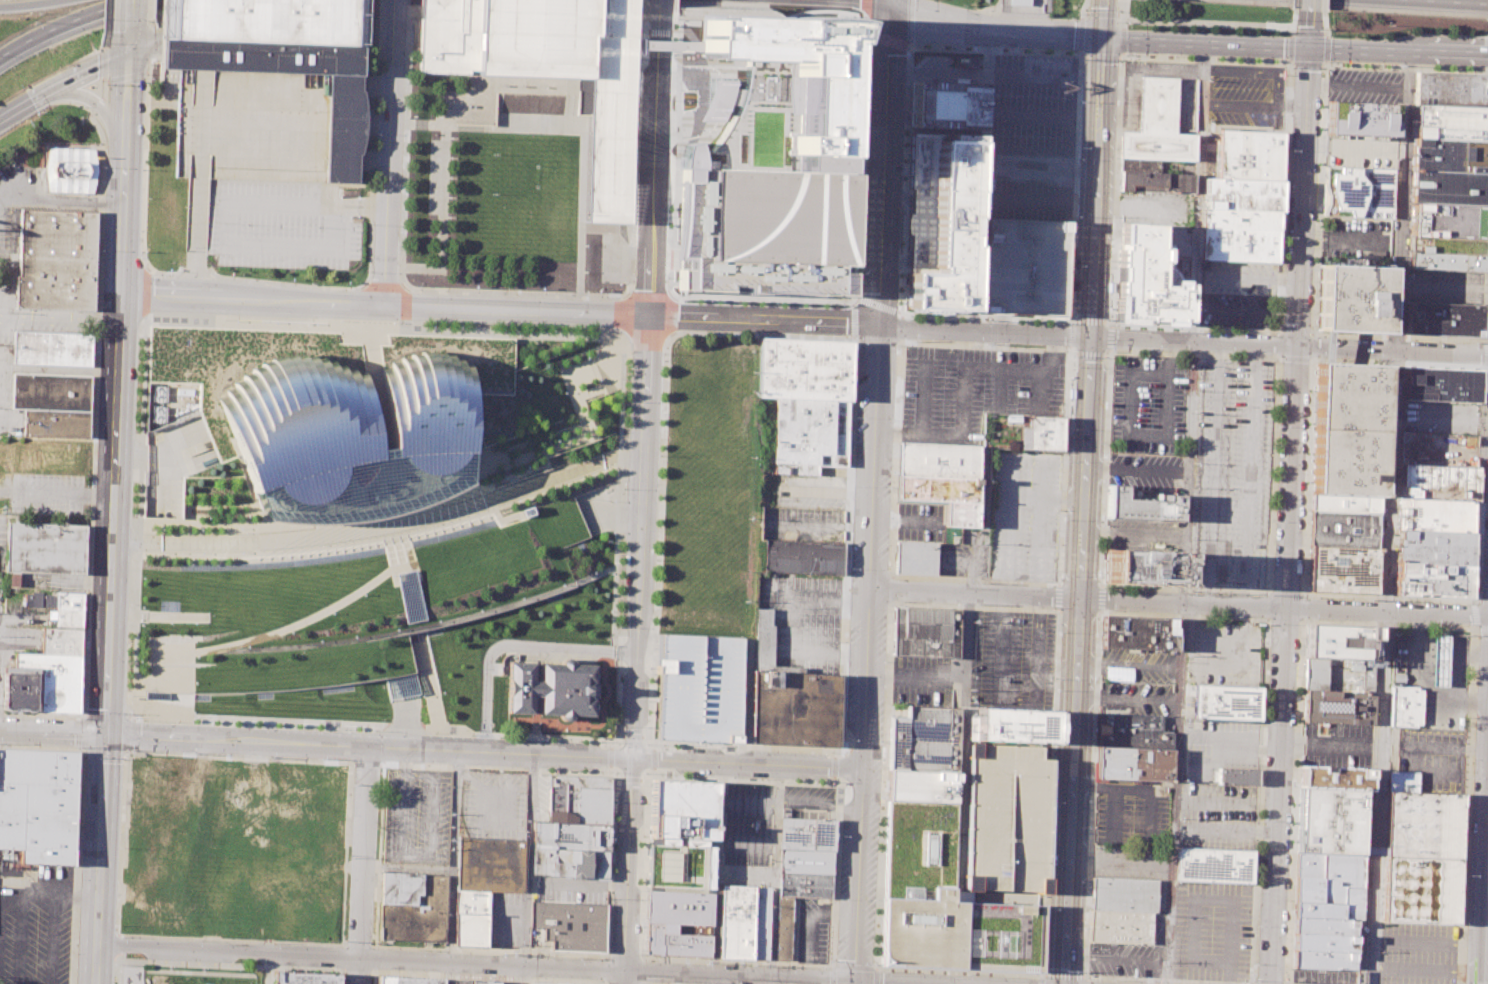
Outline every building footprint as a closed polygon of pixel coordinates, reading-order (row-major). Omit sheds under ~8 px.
[(178,70),(329,75),(325,182),(337,183),(358,184),(358,156),(361,147),(363,136),(364,118),(364,101),(362,93),(361,88),(364,0),(162,0),(160,69),(178,70)] [(421,72),(423,0),(636,0),(635,38),(635,50),(635,53),(634,81),(630,227),(586,225),(589,115),(590,80),(566,78),(474,74),(421,72)] [(700,14),(786,18),(803,16),(818,16),(836,19),(851,22),(860,25),(857,41),(842,40),(840,45),(837,45),(832,173),(851,173),(847,296),(677,290),(678,260),(673,259),(677,228),(679,198),(680,167),(681,156),(684,144),(696,142),(699,151),(708,151),(708,149),(716,139),(729,116),(733,116),(740,92),(743,66),(743,60),(718,59),(699,58),(699,51),(699,42),(700,14)] [(699,42),(641,39),(641,38),(635,38),(635,53),(640,53),(640,49),(699,51),(699,42)] [(1415,73),(1487,76),(1487,107),(1414,104),(1415,73)] [(1120,158),(1194,161),(1195,134),(1174,134),(1176,78),(1141,77),(1139,132),(1121,131),(1120,158)] [(910,125),(980,129),(981,85),(911,82),(910,125)] [(1396,137),(1397,104),(1327,101),(1326,134),(1396,137)] [(1487,141),(1487,107),(1414,104),(1413,137),(1487,141)] [(912,128),(904,311),(974,314),(980,131),(912,128)] [(1280,180),(1281,132),(1220,130),(1218,178),(1280,180)] [(1412,171),(1487,173),(1487,157),(1487,141),(1413,137),(1412,171)] [(45,192),(94,193),(96,149),(46,147),(45,192)] [(1119,171),(1172,173),(1172,161),(1119,159),(1119,171)] [(1322,215),(1392,218),(1393,169),(1325,167),(1324,184),(1327,196),(1327,203),(1322,215)] [(1118,190),(1193,193),(1193,174),(1119,171),(1118,190)] [(1412,171),(1411,203),(1486,206),(1487,173),(1412,171)] [(1204,178),(1218,178),(1280,180),(1279,212),(1203,209),(1204,178)] [(1118,190),(1193,193),(1187,324),(1115,321),(1118,190)] [(1411,203),(1409,236),(1485,239),(1486,206),(1411,203)] [(96,212),(93,312),(77,311),(14,309),(15,277),(18,277),(20,209),(34,210),(96,212)] [(1203,209),(1279,212),(1278,230),(1202,227),(1203,209)] [(985,218),(981,315),(1068,318),(1071,221),(985,218)] [(1202,227),(1278,230),(1277,263),(1201,259),(1202,227)] [(1409,236),(1409,252),(1484,254),(1485,239),(1409,236)] [(1409,252),(1408,269),(1483,272),(1484,254),(1409,252)] [(1318,330),(1386,332),(1389,268),(1320,265),(1318,330)] [(1405,334),(1481,337),(1482,305),(1406,303),(1405,334)] [(92,334),(92,367),(13,364),(13,345),(13,331),(77,334),(92,334)] [(850,341),(848,401),(777,398),(757,398),(758,338),(850,341)] [(221,405),(241,454),(249,476),(257,494),(266,518),(292,522),(312,522),(320,522),(342,522),(367,519),(391,514),(414,507),(439,498),(442,497),(469,483),(470,442),(471,393),(471,363),(461,363),(461,359),(452,359),(451,355),(441,355),(441,354),(431,354),(431,351),(419,351),(419,354),(409,354),(409,357),(399,357),(399,362),(389,363),(390,367),(382,368),(386,411),(380,412),(385,446),(380,447),(376,448),(364,370),(355,371),(355,367),(346,367),(345,363),(335,365),(334,360),(324,362),(322,356),(313,358),(312,355),(303,357),(302,354),(292,356),(291,353),(281,356),(281,353),(267,357),(268,361),(259,364),(259,367),(251,371),(252,376),(243,379),(244,384),(235,388),(237,392),(227,396),(230,402),(221,405)] [(1314,428),(1383,431),(1385,366),(1317,364),(1314,428)] [(1402,399),(1478,403),(1479,370),(1404,366),(1402,399)] [(12,373),(92,376),(91,411),(25,409),(11,408),(12,373)] [(153,421),(167,421),(167,407),(153,407),(153,421)] [(90,438),(24,436),(25,409),(91,411),(90,438)] [(1061,451),(1062,417),(1029,416),(1028,450),(1061,451)] [(1314,428),(1311,494),(1380,497),(1383,431),(1314,428)] [(897,476),(898,443),(979,446),(978,479),(897,476)] [(1398,497),(1474,500),(1475,467),(1400,464),(1398,497)] [(978,479),(976,528),(943,527),(944,502),(896,500),(897,476),(978,479)] [(1106,484),(1124,485),(1124,499),(1155,500),(1155,495),(1181,495),(1181,521),(1104,518),(1106,484)] [(1311,494),(1311,511),(1379,514),(1380,497),(1311,494)] [(1398,497),(1397,530),(1473,533),(1474,500),(1398,497)] [(1311,511),(1310,546),(1378,548),(1379,514),(1311,511)] [(85,525),(83,574),(19,573),(9,572),(5,572),(6,546),(7,522),(62,524),(68,524),(85,525)] [(1397,530),(1396,562),(1472,565),(1473,533),(1397,530)] [(841,574),(842,542),(765,540),(764,572),(841,574)] [(896,542),(936,543),(935,574),(895,573),(896,542)] [(1310,546),(1308,591),(1376,593),(1378,548),(1310,546)] [(1179,553),(1178,586),(1102,583),(1103,549),(1179,553)] [(1396,562),(1395,596),(1471,598),(1472,565),(1396,562)] [(9,572),(8,587),(18,587),(19,573),(9,572)] [(81,629),(83,629),(84,592),(56,591),(55,595),(41,595),(41,592),(31,591),(31,594),(25,594),(24,606),(56,608),(55,628),(81,629)] [(959,609),(957,658),(953,658),(892,656),(894,606),(959,609)] [(774,609),(756,608),(754,670),(772,670),(774,609)] [(1176,618),(1101,616),(1100,634),(1100,649),(1136,650),(1175,651),(1176,618)] [(1379,625),(1378,659),(1305,656),(1306,623),(1379,625)] [(40,711),(79,713),(81,629),(55,628),(43,627),(42,654),(15,653),(15,667),(42,668),(40,711)] [(743,638),(738,743),(653,739),(657,635),(743,638)] [(1433,635),(1432,686),(1446,687),(1448,636),(1433,635)] [(1305,656),(1303,689),(1371,691),(1376,691),(1378,659),(1305,656)] [(500,661),(533,662),(533,681),(540,681),(540,662),(561,663),(563,660),(564,659),(567,658),(569,659),(571,660),(573,663),(593,664),(592,683),(599,683),(598,699),(592,699),(592,717),(572,716),(569,719),(565,720),(561,719),(559,715),(539,715),(539,697),(533,697),(532,714),(498,713),(500,661)] [(42,668),(15,667),(3,666),(2,710),(40,711),(42,668)] [(838,675),(837,713),(836,747),(749,743),(752,671),(756,671),(838,675)] [(1258,720),(1260,688),(1195,686),(1194,717),(1201,718),(1253,720),(1258,720)] [(1393,686),(1391,726),(1399,727),(1415,727),(1415,724),(1419,724),(1420,690),(1416,690),(1416,687),(1393,686)] [(1371,691),(1370,723),(1302,721),(1303,689),(1371,691)] [(886,769),(888,717),(902,717),(903,706),(950,708),(959,708),(956,772),(886,769)] [(1052,712),(1051,743),(975,740),(976,708),(1052,712)] [(1097,714),(1161,717),(1160,731),(1172,732),(1171,749),(1166,749),(1096,746),(1097,730),(1097,714)] [(1037,747),(1037,758),(1048,758),(1043,892),(962,889),(969,744),(1037,747)] [(1096,746),(1095,769),(1095,778),(1165,781),(1166,749),(1096,746)] [(19,851),(0,850),(0,747),(76,750),(72,864),(30,862),(19,862),(19,851)] [(1367,768),(1300,766),(1299,787),(1363,790),(1369,790),(1370,768),(1367,768)] [(1256,784),(1217,783),(1218,768),(1257,769),(1256,784)] [(956,772),(955,804),(885,799),(886,769),(956,772)] [(1388,770),(1388,792),(1417,793),(1417,771),(1398,770),(1388,770)] [(609,825),(611,777),(549,774),(548,822),(609,825)] [(716,783),(712,890),(644,888),(650,780),(716,783)] [(1299,787),(1297,853),(1324,854),(1360,856),(1360,854),(1361,846),(1363,790),(1299,787)] [(1458,924),(1463,794),(1417,793),(1388,792),(1385,848),(1385,855),(1382,921),(1458,924)] [(880,963),(1038,972),(1042,905),(951,902),(955,804),(885,799),(880,963)] [(782,818),(831,820),(830,850),(781,848),(782,818)] [(609,825),(548,822),(535,821),(533,875),(607,878),(609,825)] [(1361,846),(1385,848),(1385,855),(1360,854),(1361,846)] [(1252,883),(1254,851),(1178,847),(1176,880),(1252,883)] [(830,850),(781,848),(780,872),(829,874),(830,850)] [(1323,878),(1296,877),(1297,853),(1324,854),(1323,878)] [(1322,903),(1323,878),(1324,854),(1360,856),(1365,856),(1364,888),(1344,887),(1344,904),(1322,903)] [(829,874),(828,898),(817,897),(792,896),(779,896),(780,872),(829,874)] [(382,874),(445,876),(441,943),(378,940),(382,874)] [(1092,876),(1157,879),(1156,910),(1152,910),(1090,907),(1091,892),(1092,876)] [(1322,903),(1323,878),(1296,877),(1295,901),(1322,903)] [(720,885),(770,887),(768,959),(717,957),(720,885)] [(1344,904),(1344,887),(1364,888),(1363,920),(1357,919),(1343,919),(1344,904)] [(489,891),(457,890),(455,946),(487,947),(487,944),(489,891)] [(709,894),(648,891),(646,949),(706,950),(709,894)] [(779,896),(775,960),(790,960),(792,896),(779,896)] [(607,904),(605,952),(552,950),(553,940),(544,940),(545,927),(531,927),(532,901),(607,904)] [(1294,917),(1295,901),(1322,903),(1344,904),(1343,919),(1294,917)] [(1090,907),(1152,910),(1151,943),(1088,941),(1089,923),(1090,907)] [(1294,933),(1294,917),(1343,919),(1357,919),(1356,935),(1294,933)] [(1293,950),(1294,933),(1356,935),(1356,952),(1293,950)] [(1293,967),(1293,950),(1356,952),(1355,969),(1293,967)] [(334,974),(270,972),(270,983),(334,983),(334,974)] [(378,976),(378,983),(445,983),(445,979),(378,976)]
